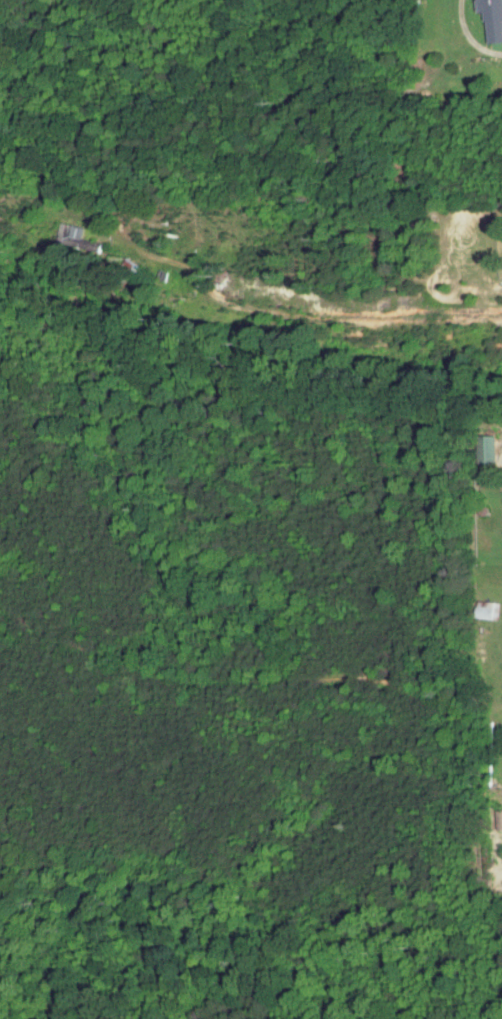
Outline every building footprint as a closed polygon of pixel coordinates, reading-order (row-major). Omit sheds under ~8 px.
[(468,7),(477,6),(479,36),(498,36),(496,0),(467,0),(468,7)]
